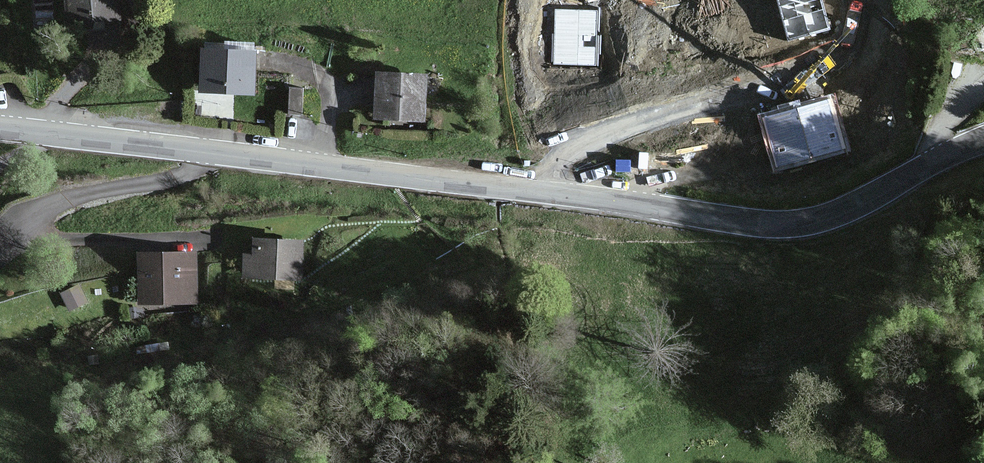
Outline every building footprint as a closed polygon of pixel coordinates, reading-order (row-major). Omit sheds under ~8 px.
[(71,19),(118,16),(117,0),(70,0),(71,19)] [(820,0),(778,0),(789,39),(828,28),(820,0)] [(597,12),(557,10),(555,63),(595,64),(597,12)] [(255,50),(204,47),(202,88),(253,91),(255,50)] [(425,74),(379,70),(376,112),(421,116),(425,74)] [(846,151),(832,97),(762,116),(776,169),(846,151)] [(302,239),(258,237),(257,254),(243,254),(242,274),(301,276),(302,239)] [(196,252),(142,251),(141,300),(195,301),(196,252)]
